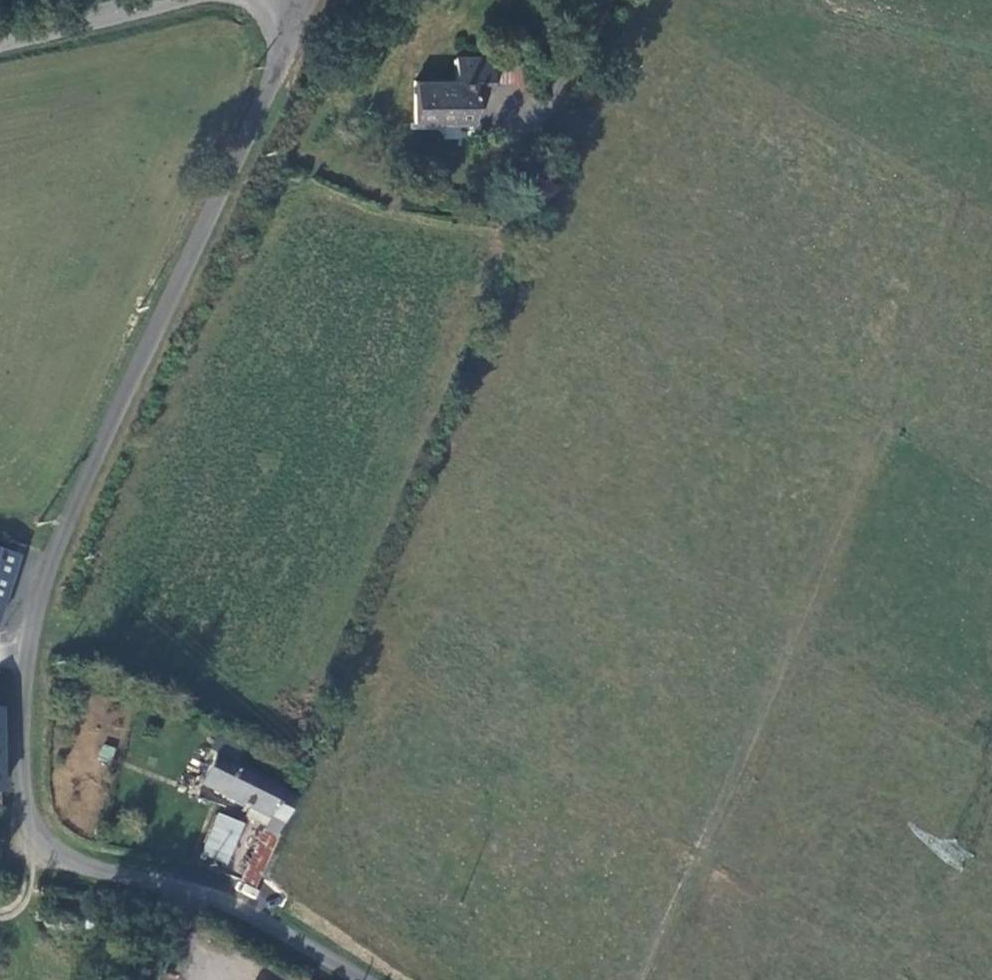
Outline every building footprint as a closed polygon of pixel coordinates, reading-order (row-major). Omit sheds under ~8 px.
[(418,124),(477,124),(476,91),(495,90),(495,84),(495,56),(458,57),(459,83),(417,83),(418,124)] [(525,57),(495,56),(495,84),(526,85),(525,57)] [(19,559),(0,553),(0,611),(19,559)] [(226,795),(242,767),(218,755),(204,784),(226,795)] [(240,879),(258,888),(281,837),(297,800),(292,797),(286,795),(288,790),(242,767),(226,795),(251,808),(247,817),(265,827),(240,879)] [(218,811),(199,855),(227,867),(246,823),(218,811)]
